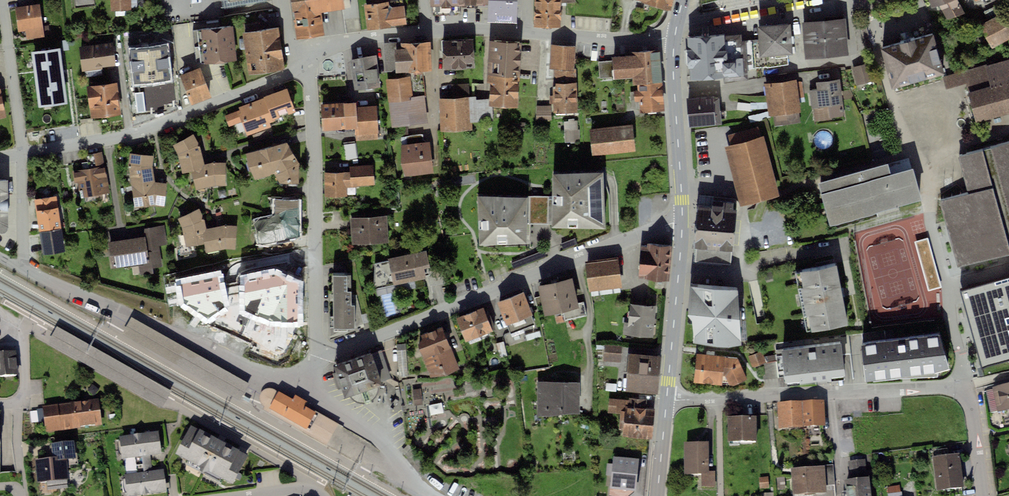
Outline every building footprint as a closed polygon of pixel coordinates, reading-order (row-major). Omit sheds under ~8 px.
[(114,11),(133,10),(133,0),(113,0),(114,11)] [(297,39),(324,35),(321,12),(351,8),(350,0),(291,0),(297,39)] [(365,4),(368,30),(408,25),(406,5),(397,6),(396,0),(371,0),(371,3),(365,4)] [(433,16),(459,15),(459,6),(482,5),(482,0),(432,0),(433,16)] [(488,21),(517,22),(518,0),(489,0),(488,21)] [(535,27),(561,27),(562,3),(575,3),(575,0),(535,0),(535,27)] [(671,11),(674,0),(638,0),(671,11)] [(932,8),(939,5),(947,20),(965,13),(958,0),(929,0),(932,8)] [(980,25),(992,48),(1008,39),(1008,7),(1006,1),(985,12),(989,20),(980,25)] [(40,4),(16,7),(20,40),(44,38),(40,4)] [(846,19),(802,23),(805,59),(849,55),(846,19)] [(791,24),(757,27),(759,42),(754,43),(757,68),(766,68),(767,68),(788,65),(787,55),(793,54),(791,24)] [(233,27),(201,30),(204,62),(235,59),(233,27)] [(278,28),(244,33),(250,74),(284,69),(278,28)] [(725,34),(687,37),(688,49),(686,49),(688,68),(689,68),(690,80),(724,77),(724,83),(749,81),(748,71),(757,71),(757,68),(754,43),(754,40),(741,41),(741,35),(725,36),(725,34)] [(935,34),(883,48),(892,86),(945,73),(935,34)] [(165,35),(133,40),(139,77),(171,72),(165,35)] [(473,39),(442,41),(444,70),(475,68),(473,39)] [(430,41),(383,43),(384,72),(405,71),(422,71),(433,70),(430,41)] [(522,42),(489,41),(487,75),(520,76),(522,42)] [(576,46),(551,44),(550,69),(554,69),(567,70),(574,70),(576,46)] [(113,45),(80,50),(83,73),(116,68),(113,45)] [(64,49),(39,52),(44,99),(69,96),(64,49)] [(612,60),(598,62),(599,78),(613,77),(613,80),(632,78),(633,84),(637,84),(662,82),(659,49),(629,52),(629,55),(611,57),(612,60)] [(375,56),(350,60),(354,91),(380,87),(375,56)] [(968,93),(976,122),(1008,114),(1008,59),(985,66),(991,87),(968,93)] [(871,62),(852,67),(857,85),(876,80),(871,62)] [(968,93),(991,87),(985,66),(943,76),(946,89),(965,84),(968,93)] [(211,97),(200,69),(183,75),(194,104),(211,97)] [(567,70),(554,69),(554,83),(566,83),(567,70)] [(566,83),(577,83),(577,70),(574,70),(567,70),(566,83)] [(405,77),(386,79),(389,100),(425,95),(422,71),(405,71),(405,77)] [(539,71),(531,71),(530,85),(538,85),(539,71)] [(520,76),(487,75),(487,83),(491,83),(490,99),(489,106),(492,106),(519,108),(520,76)] [(797,79),(764,84),(769,116),(773,116),(774,126),(801,123),(799,113),(802,112),(800,98),(804,98),(802,82),(797,83),(797,79)] [(818,90),(810,91),(814,122),(833,120),(832,118),(845,116),(840,80),(817,83),(818,90)] [(662,82),(637,84),(637,90),(634,91),(635,109),(639,109),(640,113),(664,111),(662,82)] [(117,83),(89,87),(93,119),(122,115),(117,83)] [(566,83),(554,83),(554,95),(549,96),(550,103),(554,103),(554,113),(577,112),(577,83),(566,83)] [(469,97),(468,84),(451,84),(452,98),(469,97)] [(265,97),(273,122),(297,113),(288,89),(265,97)] [(150,93),(141,94),(142,108),(151,107),(150,93)] [(425,95),(389,100),(392,129),(429,123),(425,95)] [(714,96),(686,99),(689,127),(721,123),(718,98),(714,98),(714,96)] [(273,122),(265,97),(238,107),(240,112),(226,118),(230,129),(243,124),(248,137),(270,129),(268,124),(273,122)] [(469,97),(439,99),(440,132),(472,130),(472,122),(478,122),(477,100),(476,97),(469,97)] [(490,99),(477,100),(478,122),(493,121),(492,106),(489,106),(490,99)] [(356,102),(320,104),(322,131),(355,128),(358,128),(356,107),(356,102)] [(750,103),(737,102),(737,110),(749,111),(750,103)] [(355,128),(355,134),(356,134),(377,133),(378,133),(377,106),(356,107),(358,128),(355,128)] [(551,106),(536,106),(536,120),(551,120),(551,106)] [(567,135),(581,133),(579,119),(565,122),(567,135)] [(633,124),(589,129),(592,157),(636,152),(633,124)] [(728,135),(730,145),(761,137),(758,127),(728,135)] [(402,145),(401,145),(404,176),(433,173),(430,142),(424,142),(424,134),(401,137),(402,145)] [(194,135),(174,146),(180,156),(183,173),(195,172),(205,167),(202,154),(200,147),(194,135)] [(730,145),(724,146),(740,207),(780,196),(764,136),(761,137),(730,145)] [(355,141),(343,143),(346,160),(357,159),(355,141)] [(278,146),(246,154),(255,180),(276,173),(282,184),(299,183),(300,164),(288,143),(278,146)] [(993,149),(1008,210),(1008,145),(993,149)] [(961,157),(971,194),(942,202),(959,265),(1008,251),(1008,240),(984,151),(961,157)] [(154,158),(130,154),(129,169),(135,210),(166,208),(167,185),(162,184),(157,183),(155,174),(153,167),(154,158)] [(95,170),(75,173),(77,189),(83,188),(84,198),(110,194),(104,157),(93,158),(95,170)] [(226,187),(228,164),(215,163),(205,167),(195,172),(198,190),(218,186),(226,187)] [(888,163),(817,183),(829,225),(921,200),(912,169),(891,174),(888,163)] [(349,171),(324,172),(325,197),(346,196),(346,186),(374,185),(373,165),(349,166),(349,171)] [(603,172),(551,172),(551,196),(529,196),(529,225),(552,225),(552,228),(603,228),(603,172)] [(0,180),(0,233),(2,233),(5,233),(8,230),(9,227),(8,180),(0,180)] [(712,207),(712,201),(713,196),(699,195),(698,206),(712,207)] [(39,232),(61,228),(56,196),(34,200),(39,232)] [(529,196),(478,197),(479,245),(530,245),(529,225),(529,196)] [(712,207),(698,206),(694,247),(696,247),(695,262),(731,265),(732,252),(733,252),(737,210),(733,210),(733,203),(712,201),(712,207)] [(277,218),(255,224),(261,248),(300,241),(301,202),(277,202),(277,218)] [(200,210),(176,222),(184,248),(205,245),(207,230),(203,218),(200,210)] [(387,216),(350,218),(352,245),(389,242),(387,216)] [(236,251),(237,228),(225,226),(216,228),(207,230),(205,245),(207,253),(223,249),(236,251)] [(61,228),(39,232),(43,255),(65,251),(61,228)] [(166,228),(145,231),(148,250),(169,246),(166,228)] [(145,238),(109,243),(112,268),(148,263),(145,238)] [(577,244),(575,238),(561,244),(563,250),(577,244)] [(942,288),(928,238),(915,242),(928,292),(942,288)] [(673,246),(647,243),(647,247),(641,246),(638,279),(669,282),(673,246)] [(388,261),(374,264),(373,289),(426,278),(425,276),(429,275),(428,268),(430,268),(426,250),(388,259),(388,261)] [(543,251),(525,258),(527,263),(545,257),(543,251)] [(618,258),(587,262),(590,291),(622,287),(618,258)] [(295,265),(235,277),(240,301),(261,317),(298,315),(295,265)] [(837,265),(801,272),(804,287),(798,288),(803,317),(809,316),(812,332),(848,325),(837,265)] [(348,275),(333,275),(334,331),(348,331),(348,329),(355,329),(354,305),(352,305),(352,291),(348,291),(348,275)] [(981,363),(1008,356),(1008,277),(961,289),(981,363)] [(573,279),(540,286),(546,314),(564,311),(566,323),(588,318),(585,303),(578,305),(573,279)] [(221,282),(178,290),(182,305),(214,317),(225,300),(221,282)] [(738,287),(690,284),(687,315),(692,320),(693,343),(727,347),(741,344),(738,287)] [(525,293),(500,303),(509,326),(534,316),(525,293)] [(656,306),(630,304),(628,323),(624,322),(623,335),(653,338),(656,306)] [(486,308),(459,319),(468,342),(495,331),(486,308)] [(428,345),(420,348),(432,379),(457,370),(442,329),(424,336),(428,345)] [(940,333),(862,343),(866,381),(937,377),(937,372),(950,369),(940,333)] [(841,342),(779,349),(780,354),(775,355),(776,361),(778,377),(784,376),(785,382),(800,380),(801,385),(831,381),(830,377),(845,375),(841,342)] [(407,344),(399,345),(401,369),(408,369),(407,344)] [(623,348),(606,347),(605,363),(622,364),(623,348)] [(382,350),(334,366),(336,372),(332,373),(338,390),(341,389),(344,398),(350,396),(353,400),(357,402),(361,404),(366,403),(365,400),(370,399),(371,402),(375,399),(377,396),(378,392),(378,387),(383,385),(382,382),(391,379),(382,350)] [(761,351),(748,357),(753,367),(762,363),(765,362),(761,351)] [(738,358),(696,353),(693,382),(722,385),(722,383),(723,376),(725,376),(728,383),(730,388),(748,379),(738,358)] [(661,356),(630,354),(627,389),(658,391),(661,356)] [(0,357),(0,381),(19,379),(17,355),(0,357)] [(778,377),(776,361),(762,363),(764,379),(778,377)] [(580,384),(539,384),(539,416),(580,416),(580,384)] [(992,389),(993,391),(997,412),(998,415),(1008,412),(1008,386),(992,389)] [(294,397),(276,387),(275,388),(272,387),(269,387),(266,387),(263,389),(261,392),(260,395),(260,398),(261,401),(263,403),(266,406),(272,409),(272,411),(280,416),(283,415),(328,442),(338,423),(308,405),(310,403),(296,394),(294,397)] [(997,412),(993,391),(986,392),(991,414),(997,412)] [(654,403),(610,400),(609,412),(622,413),(621,436),(651,438),(654,403)] [(98,402),(43,411),(47,436),(102,427),(98,402)] [(825,403),(778,406),(779,431),(826,429),(825,403)] [(443,405),(431,406),(433,415),(444,413),(443,405)] [(756,420),(728,420),(728,446),(756,446),(756,420)] [(250,456),(192,426),(176,454),(199,466),(202,473),(209,471),(233,483),(250,456)] [(158,431),(119,436),(122,458),(142,455),(143,464),(152,463),(151,454),(161,452),(158,431)] [(51,463),(38,464),(39,486),(69,483),(68,463),(71,463),(70,445),(50,446),(51,463)] [(708,445),(684,446),(685,478),(701,477),(701,489),(715,488),(715,473),(708,473),(708,445)] [(947,450),(931,452),(936,494),(964,490),(960,457),(948,458),(947,450)] [(613,459),(610,488),(609,488),(609,495),(632,495),(635,494),(637,494),(640,462),(613,459)] [(867,481),(869,481),(874,481),(873,471),(867,472),(865,461),(849,463),(851,479),(867,477),(867,481)] [(125,474),(128,495),(135,495),(167,492),(164,469),(153,470),(152,463),(143,464),(144,472),(125,474)] [(791,471),(794,495),(817,495),(827,495),(826,487),(835,486),(833,466),(822,466),(823,469),(791,471)] [(768,478),(758,479),(759,490),(769,489),(768,478)] [(844,484),(845,495),(871,495),(869,481),(867,481),(844,484)] [(899,486),(887,488),(888,495),(900,495),(899,486)]
